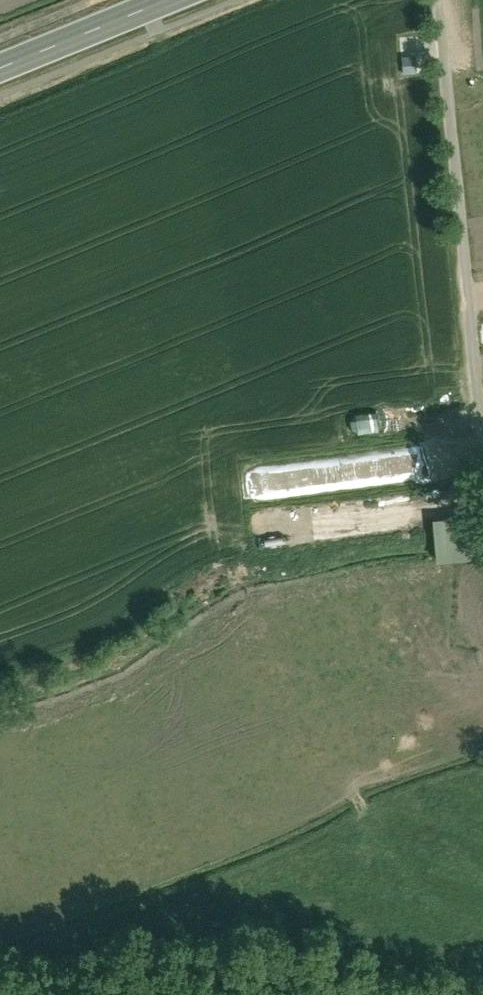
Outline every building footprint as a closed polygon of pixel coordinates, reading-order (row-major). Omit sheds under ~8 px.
[(348,412),(349,430),(436,425),(435,407),(348,412)]
